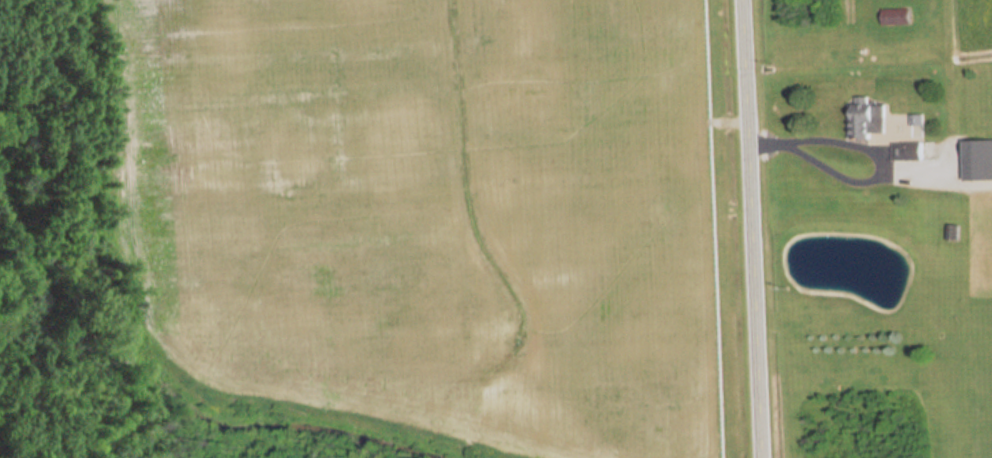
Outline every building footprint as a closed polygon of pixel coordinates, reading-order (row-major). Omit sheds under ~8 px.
[(882,25),(909,25),(909,9),(882,9),(882,25)] [(884,105),(851,105),(851,139),(884,139),(884,105)] [(991,181),(991,141),(964,141),(964,181),(991,181)]
